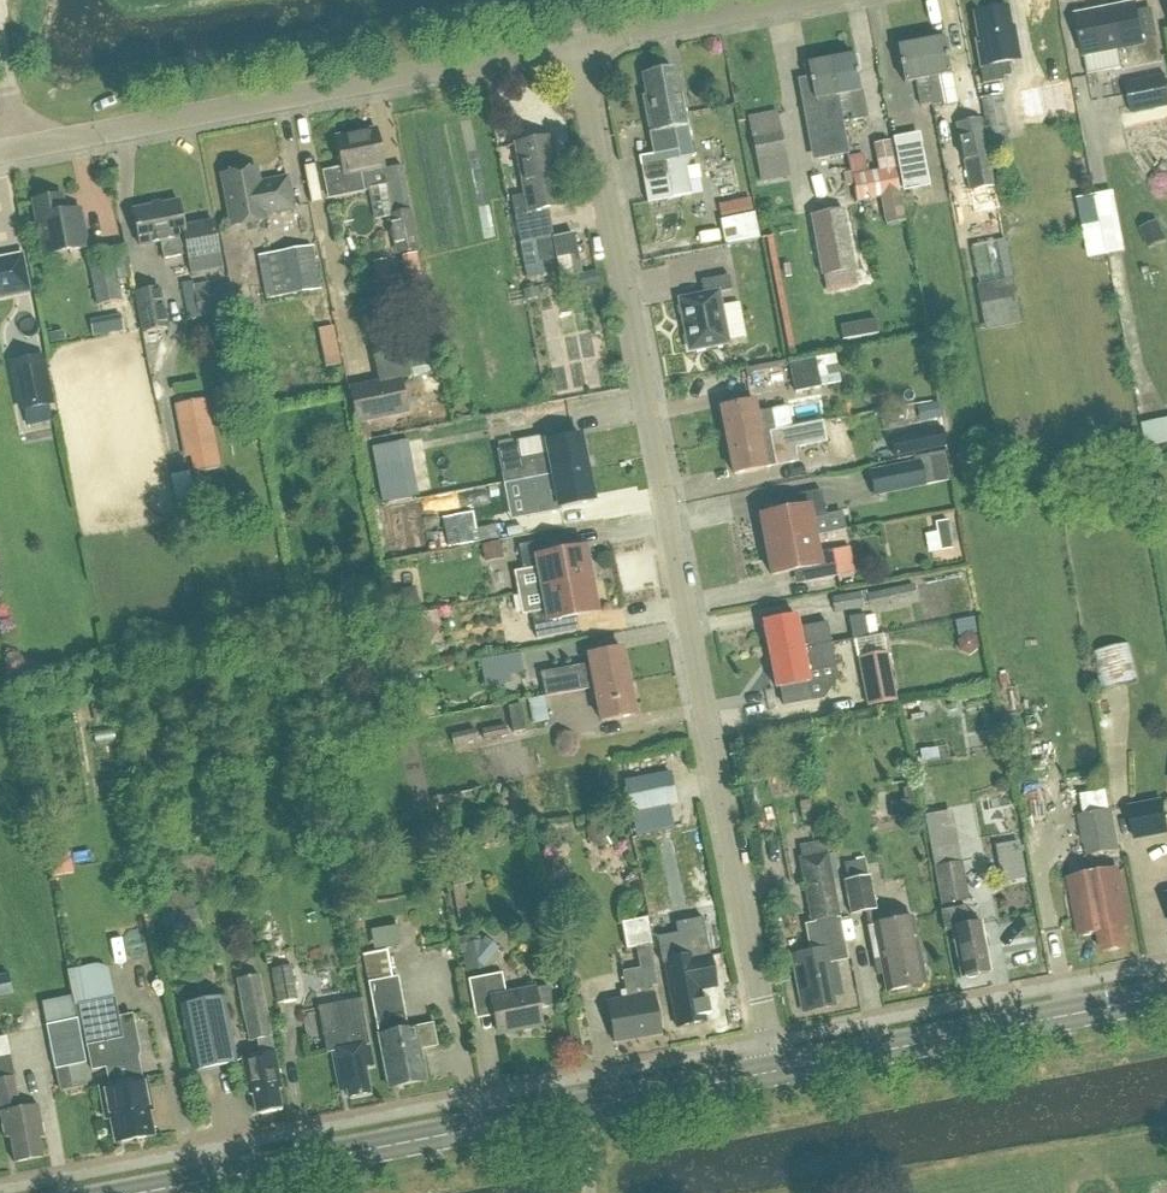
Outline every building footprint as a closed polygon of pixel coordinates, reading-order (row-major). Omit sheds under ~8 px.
[(1143,40),(1137,5),(1077,17),(1085,58),(1120,51),(1124,71),(1162,64),(1157,37),(1143,40)] [(1012,29),(1008,10),(974,16),(978,42),(976,43),(983,84),(1003,80),(1002,77),(1011,75),(1009,63),(1020,61),(1014,29),(1012,29)] [(921,44),(932,107),(955,102),(943,40),(921,44)] [(920,109),(932,107),(921,44),(898,48),(905,84),(910,84),(912,94),(917,93),(920,109)] [(853,58),(831,62),(842,124),(867,119),(862,94),(860,94),(857,78),(858,78),(857,74),(859,73),(857,59),(853,60),(853,58)] [(848,156),(842,124),(831,62),(804,67),(807,82),(799,84),(805,115),(813,113),(821,161),(848,156)] [(650,134),(649,134),(653,155),(655,164),(641,166),(648,204),(673,199),(689,197),(683,159),(692,157),(687,129),(687,127),(681,91),(676,92),(673,71),(644,77),(647,98),(644,99),(650,134)] [(1132,115),(1166,108),(1166,81),(1166,77),(1126,85),(1132,115)] [(1068,113),(1063,85),(1021,93),(1026,120),(1068,113)] [(985,136),(987,136),(1007,133),(1001,96),(980,99),(985,136)] [(981,120),(955,124),(963,168),(967,193),(994,188),(989,163),(981,120)] [(335,138),(341,169),(325,173),(330,199),(388,187),(377,130),(335,138)] [(891,140),(901,193),(927,189),(917,135),(891,140)] [(783,154),(780,136),(753,140),(756,159),(783,154)] [(521,245),(552,239),(547,211),(562,208),(549,139),(516,146),(526,196),(512,199),(521,245)] [(723,194),(736,192),(732,162),(719,163),(723,194)] [(851,177),(856,203),(880,199),(885,227),(904,223),(898,192),(893,169),(851,177)] [(259,188),(256,171),(223,177),(232,227),(265,221),(264,216),(293,210),(287,180),(266,184),(266,187),(259,188)] [(1112,188),(1075,197),(1089,258),(1126,249),(1112,188)] [(64,214),(61,197),(34,202),(44,257),(87,249),(80,211),(64,214)] [(179,239),(184,238),(191,276),(222,270),(213,223),(183,228),(178,202),(132,211),(139,247),(159,243),(162,261),(183,257),(179,239)] [(719,218),(725,244),(759,236),(753,210),(719,218)] [(812,217),(823,277),(855,271),(843,211),(812,217)] [(397,257),(420,253),(412,212),(389,216),(397,257)] [(319,291),(312,248),(293,251),(274,254),(256,257),(264,300),(319,291)] [(97,306),(121,302),(112,249),(88,253),(97,306)] [(29,290),(23,260),(0,265),(0,296),(29,290)] [(372,295),(381,301),(391,300),(397,292),(395,282),(388,277),(386,262),(373,264),(375,279),(371,285),(372,295)] [(593,272),(572,277),(575,293),(597,288),(593,272)] [(690,352),(728,344),(718,295),(732,292),(730,277),(701,283),(704,297),(680,302),(690,352)] [(1011,281),(975,287),(984,332),(1019,325),(1011,281)] [(229,284),(195,291),(200,319),(235,312),(229,284)] [(146,332),(167,329),(159,288),(139,292),(146,332)] [(118,317),(103,321),(106,336),(121,333),(118,317)] [(875,322),(839,327),(841,342),(877,336),(875,322)] [(61,334),(47,336),(48,345),(62,343),(61,334)] [(335,349),(319,351),(322,370),(338,367),(335,349)] [(373,353),(375,378),(406,375),(405,350),(373,353)] [(17,413),(54,406),(44,356),(8,363),(17,413)] [(821,388),(815,360),(789,365),(795,394),(821,388)] [(355,423),(407,412),(400,380),(348,390),(355,423)] [(205,402),(173,408),(183,460),(214,455),(205,402)] [(728,442),(774,433),(771,422),(758,425),(754,403),(721,409),(728,442)] [(1146,447),(1166,443),(1166,419),(1142,424),(1146,447)] [(827,443),(823,423),(774,433),(728,442),(735,475),(767,469),(798,463),(796,450),(827,443)] [(895,458),(932,451),(928,432),(891,439),(895,458)] [(518,449),(497,453),(504,485),(521,482),(553,476),(586,469),(580,436),(547,443),(549,455),(521,460),(518,449)] [(918,461),(919,464),(923,487),(950,481),(945,456),(918,461)] [(374,466),(381,503),(416,496),(409,459),(374,466)] [(923,487),(919,464),(872,473),(876,496),(923,487)] [(553,476),(521,482),(528,519),(562,512),(562,509),(593,502),(593,501),(593,502),(586,469),(553,476)] [(171,474),(176,495),(189,491),(184,471),(171,474)] [(766,547),(816,538),(812,520),(826,518),(821,492),(786,499),(789,512),(760,518),(766,547)] [(428,552),(420,504),(386,510),(392,540),(386,541),(389,559),(428,552)] [(936,524),(938,538),(949,536),(947,522),(936,524)] [(816,538),(766,547),(772,577),(800,571),(803,585),(838,578),(833,552),(819,555),(816,538)] [(542,591),(591,581),(585,549),(557,555),(554,540),(519,547),(524,574),(538,571),(542,591)] [(591,581),(542,591),(546,611),(531,613),(536,640),(572,633),(569,619),(597,614),(591,581)] [(867,607),(915,597),(912,586),(865,596),(867,607)] [(833,614),(862,609),(859,593),(831,598),(833,614)] [(404,662),(420,659),(440,627),(437,611),(395,619),(404,662)] [(864,618),(864,615),(848,618),(851,641),(877,637),(874,616),(864,618)] [(770,657),(831,644),(827,624),(799,630),(796,617),(763,624),(770,657)] [(957,638),(976,635),(973,619),(954,623),(957,638)] [(835,665),(831,644),(770,657),(777,690),(781,689),(785,707),(812,702),(809,684),(810,683),(807,670),(835,665)] [(1102,693),(1138,685),(1129,645),(1093,653),(1102,693)] [(545,700),(596,690),(628,684),(622,650),(589,657),(591,668),(541,678),(545,700)] [(866,709),(896,703),(886,653),(857,659),(866,709)] [(628,684),(596,690),(602,723),(635,717),(628,684)] [(415,700),(419,718),(433,715),(429,697),(415,700)] [(532,725),(548,722),(543,697),(528,700),(532,725)] [(514,734),(526,732),(521,706),(508,708),(514,734)] [(482,740),(506,736),(504,726),(480,731),(482,740)] [(631,812),(676,803),(669,773),(625,782),(631,812)] [(915,801),(891,804),(892,818),(917,816),(915,801)] [(1166,834),(1166,815),(1165,802),(1132,808),(1137,839),(1166,834)] [(1119,851),(1112,810),(1109,810),(1083,815),(1078,816),(1086,857),(1119,851)] [(958,843),(930,848),(933,867),(940,906),(969,901),(962,862),(958,843)] [(1026,880),(1019,843),(1011,845),(1019,882),(1026,880)] [(799,859),(810,924),(839,918),(828,854),(799,859)] [(69,855),(53,857),(55,873),(71,871),(69,855)] [(1070,879),(1075,904),(1081,939),(1100,935),(1104,955),(1127,950),(1124,931),(1129,930),(1117,870),(1092,875),(1070,879)] [(851,917),(870,913),(878,911),(870,877),(844,882),(851,917)] [(166,937),(205,930),(196,891),(159,898),(166,937)] [(969,926),(965,907),(940,912),(944,932),(951,931),(960,979),(990,973),(981,924),(969,926)] [(621,919),(624,948),(651,944),(647,916),(621,919)] [(921,954),(914,921),(869,930),(875,962),(880,961),(886,992),(926,985),(924,970),(928,966),(926,956),(921,954)] [(840,922),(807,928),(812,954),(794,958),(802,1002),(809,1001),(810,1011),(835,1006),(833,997),(842,996),(835,963),(847,960),(840,922)] [(373,949),(399,944),(395,924),(370,929),(373,949)] [(684,934),(657,939),(662,965),(666,964),(677,1027),(676,1027),(676,1028),(706,1023),(706,1022),(705,1022),(704,1017),(711,1016),(708,1001),(701,1002),(699,990),(715,988),(715,989),(716,988),(706,937),(685,941),(684,934)] [(460,938),(460,969),(492,969),(492,938),(460,938)] [(615,1043),(617,1043),(662,1035),(653,987),(658,986),(651,946),(637,948),(641,969),(623,972),(628,1000),(608,1003),(615,1043)] [(394,979),(389,953),(364,957),(369,984),(389,1089),(427,1082),(421,1051),(437,1048),(433,1026),(409,1030),(399,978),(394,979)] [(276,1004),(297,1001),(291,966),(271,970),(276,1004)] [(505,996),(501,974),(468,981),(474,1011),(493,1007),(498,1035),(540,1026),(537,1008),(547,1006),(550,1002),(548,992),(548,989),(540,990),(540,989),(505,996)] [(0,976),(0,996),(8,994),(3,975),(0,976)] [(272,1038),(260,976),(238,981),(249,1042),(258,1041),(261,1056),(241,1060),(249,1097),(252,1097),(256,1116),(283,1111),(279,1091),(282,1091),(275,1053),(272,1038)] [(195,1072),(238,1064),(225,998),(182,1007),(195,1072)] [(132,1083),(124,1040),(116,1000),(79,1007),(92,1070),(106,1067),(109,1088),(101,1089),(107,1121),(112,1120),(117,1144),(153,1137),(149,1113),(153,1112),(146,1080),(132,1083)] [(374,1067),(361,1001),(319,1009),(327,1054),(333,1053),(340,1092),(347,1091),(349,1099),(371,1095),(366,1069),(374,1067)] [(54,1070),(85,1063),(77,1020),(46,1026),(54,1070)] [(10,1057),(0,1058),(0,1114),(5,1139),(10,1138),(15,1164),(44,1158),(40,1138),(45,1137),(39,1109),(22,1113),(15,1078),(14,1078),(10,1057)]
